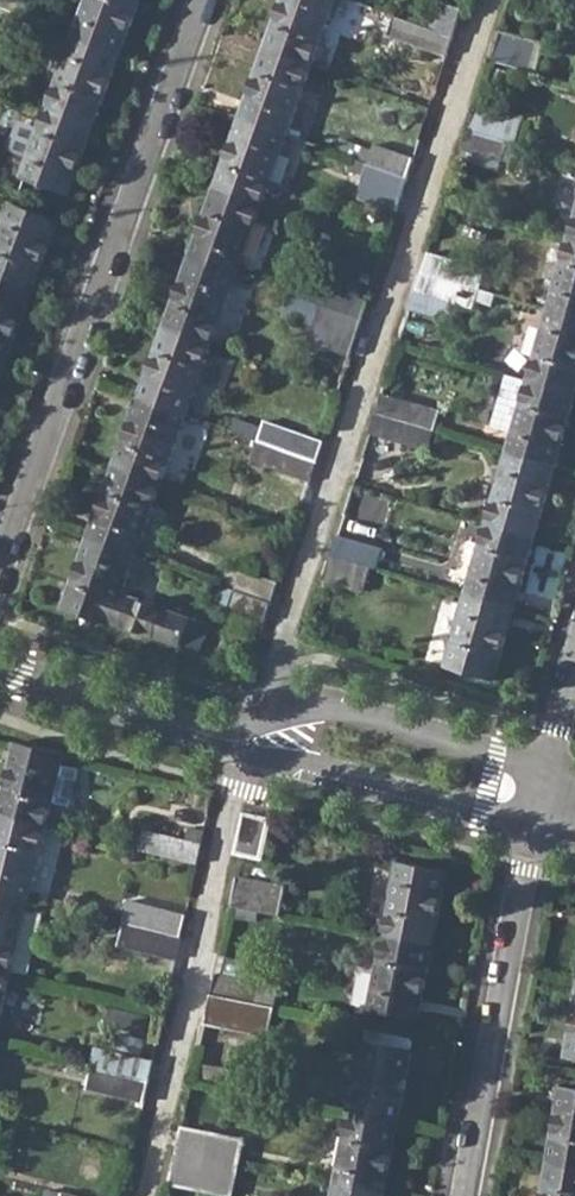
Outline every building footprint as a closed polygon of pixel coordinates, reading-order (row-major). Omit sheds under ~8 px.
[(120,56),(141,0),(87,0),(73,38),(120,56)] [(313,66),(337,0),(282,0),(264,50),(313,66)] [(438,1),(429,27),(452,36),(461,8),(438,1)] [(388,35),(446,56),(452,36),(429,27),(395,15),(388,35)] [(542,42),(499,29),(489,62),(532,74),(542,42)] [(47,108),(94,125),(120,56),(73,38),(47,108)] [(240,117),(288,134),(313,66),(264,50),(240,117)] [(520,117),(474,104),(466,131),(507,143),(512,145),(520,117)] [(21,178),(68,195),(94,125),(47,108),(21,178)] [(214,186),(263,203),(288,134),(240,117),(214,186)] [(460,149),(502,161),(507,143),(466,131),(460,149)] [(367,163),(407,175),(414,156),(375,143),(367,163)] [(395,210),(400,196),(407,175),(367,163),(360,181),(363,182),(358,197),(395,210)] [(189,256),(237,273),(263,203),(214,186),(189,256)] [(33,290),(59,219),(13,202),(0,236),(0,278),(33,290)] [(574,315),(574,241),(568,239),(547,308),(574,315)] [(422,271),(479,287),(484,268),(427,252),(422,271)] [(164,326),(212,343),(237,273),(189,256),(164,326)] [(416,289),(473,306),(479,287),(422,271),(416,289)] [(8,359),(33,290),(0,278),(0,356),(8,359)] [(323,303),(362,316),(367,299),(328,285),(323,303)] [(362,316),(323,303),(311,339),(350,353),(362,316)] [(574,394),(574,315),(547,308),(527,381),(574,394)] [(139,395),(187,412),(212,343),(164,326),(139,395)] [(0,356),(0,381),(8,359),(0,356)] [(555,465),(574,395),(574,394),(527,381),(506,452),(555,465)] [(114,465),(162,482),(187,412),(139,395),(114,465)] [(375,414),(433,430),(439,412),(381,395),(375,414)] [(369,434),(427,450),(433,430),(375,414),(369,434)] [(261,438),(316,458),(323,437),(269,418),(261,438)] [(255,457),(310,477),(316,458),(261,438),(255,457)] [(486,523),(536,536),(555,465),(506,452),(486,523)] [(88,536),(136,552),(162,482),(114,465),(88,536)] [(355,485),(348,523),(385,530),(393,493),(355,485)] [(466,594),(515,608),(536,536),(486,523),(466,594)] [(373,568),(376,569),(383,549),(336,535),(330,555),(373,568)] [(152,634),(180,644),(189,622),(121,595),(136,552),(88,536),(63,605),(152,637),(152,634)] [(321,580),(365,593),(373,568),(330,555),(321,580)] [(235,587),(271,599),(278,579),(231,564),(225,582),(235,587)] [(235,587),(228,605),(265,619),(271,599),(235,587)] [(443,667),(493,681),(515,608),(466,594),(443,667)] [(47,827),(53,803),(70,807),(79,768),(63,764),(65,753),(15,742),(0,801),(0,816),(47,827)] [(260,856),(269,819),(245,814),(237,851),(260,856)] [(29,900),(47,827),(0,816),(0,893),(29,900)] [(139,851),(195,864),(200,844),(144,829),(139,851)] [(382,936),(432,946),(447,872),(396,862),(382,936)] [(230,906),(277,916),(283,890),(235,880),(230,906)] [(11,972),(29,900),(0,893),(0,970),(11,972)] [(121,923),(179,936),(185,912),(127,899),(121,923)] [(115,943),(175,958),(179,936),(121,923),(115,943)] [(367,1009),(418,1019),(432,946),(382,936),(367,1009)] [(11,972),(0,970),(0,1016),(11,972)] [(210,995),(259,1005),(263,983),(214,973),(210,995)] [(564,1058),(574,1060),(574,994),(564,1058)] [(203,1026),(266,1038),(273,1006),(259,1005),(210,995),(203,1026)] [(347,1113),(398,1123),(413,1049),(362,1039),(347,1113)] [(91,1066),(148,1079),(153,1059),(96,1045),(91,1066)] [(87,1087),(143,1101),(148,1079),(91,1066),(87,1087)] [(574,1169),(574,1090),(559,1087),(546,1164),(574,1169)] [(334,1185),(384,1195),(398,1123),(347,1113),(334,1185)] [(176,1154),(238,1166),(245,1138),(181,1126),(176,1154)] [(169,1182),(231,1195),(238,1166),(176,1154),(169,1182)] [(546,1164),(540,1195),(574,1195),(574,1169),(546,1164)] [(384,1195),(334,1185),(332,1195),(384,1195)]
